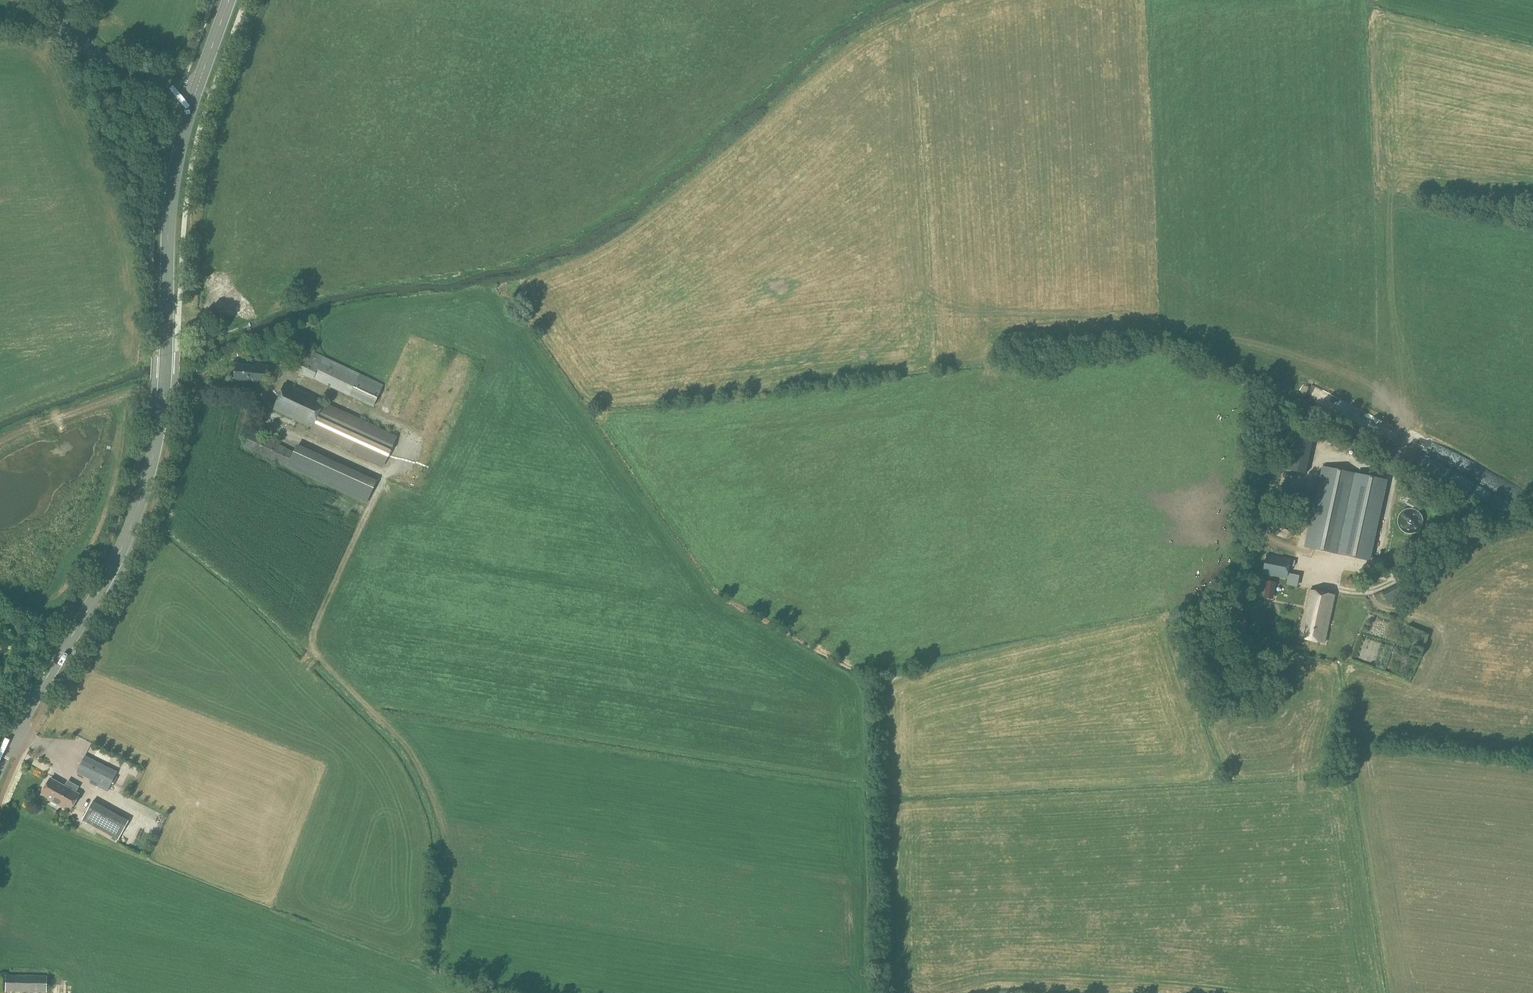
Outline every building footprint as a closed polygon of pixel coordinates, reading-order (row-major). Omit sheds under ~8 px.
[(313,351),(298,344),(288,367),(290,369),(313,380),(313,379),(373,407),(384,385),(313,351)] [(236,365),(235,380),(243,381),(242,382),(263,384),(264,377),(268,378),(269,365),(255,364),(255,367),(236,365)] [(324,402),(325,401),(285,382),(273,410),(311,428),(309,433),(351,452),(351,451),(383,466),(397,436),(364,421),(365,421),(324,402)] [(452,399),(455,386),(440,382),(437,395),(452,399)] [(1315,434),(1295,430),(1286,470),(1307,474),(1315,434)] [(294,452),(278,444),(279,441),(270,437),(269,440),(251,431),(244,446),(287,467),(294,452)] [(1340,555),(1370,561),(1387,481),(1358,474),(1323,466),(1305,547),(1340,555)] [(1479,494),(1477,499),(1486,503),(1487,498),(1479,494)] [(1275,518),(1270,521),(1268,527),(1270,533),(1286,539),(1293,536),(1295,530),(1292,524),(1275,518)] [(1268,554),(1263,574),(1288,579),(1291,564),(1290,564),(1292,559),(1268,554)] [(1390,606),(1417,590),(1410,577),(1383,592),(1390,606)] [(1357,579),(1348,578),(1347,584),(1355,586),(1357,579)] [(1335,596),(1310,591),(1300,638),(1325,643),(1335,596)] [(85,755),(76,773),(97,783),(96,786),(107,791),(108,789),(117,771),(85,755)] [(69,811),(79,794),(51,778),(41,796),(69,811)] [(109,832),(121,839),(129,824),(117,817),(115,816),(115,815),(92,803),(84,818),(109,832)] [(48,976),(6,975),(6,992),(47,992),(48,976)] [(58,984),(49,984),(50,992),(58,992),(58,984)]
